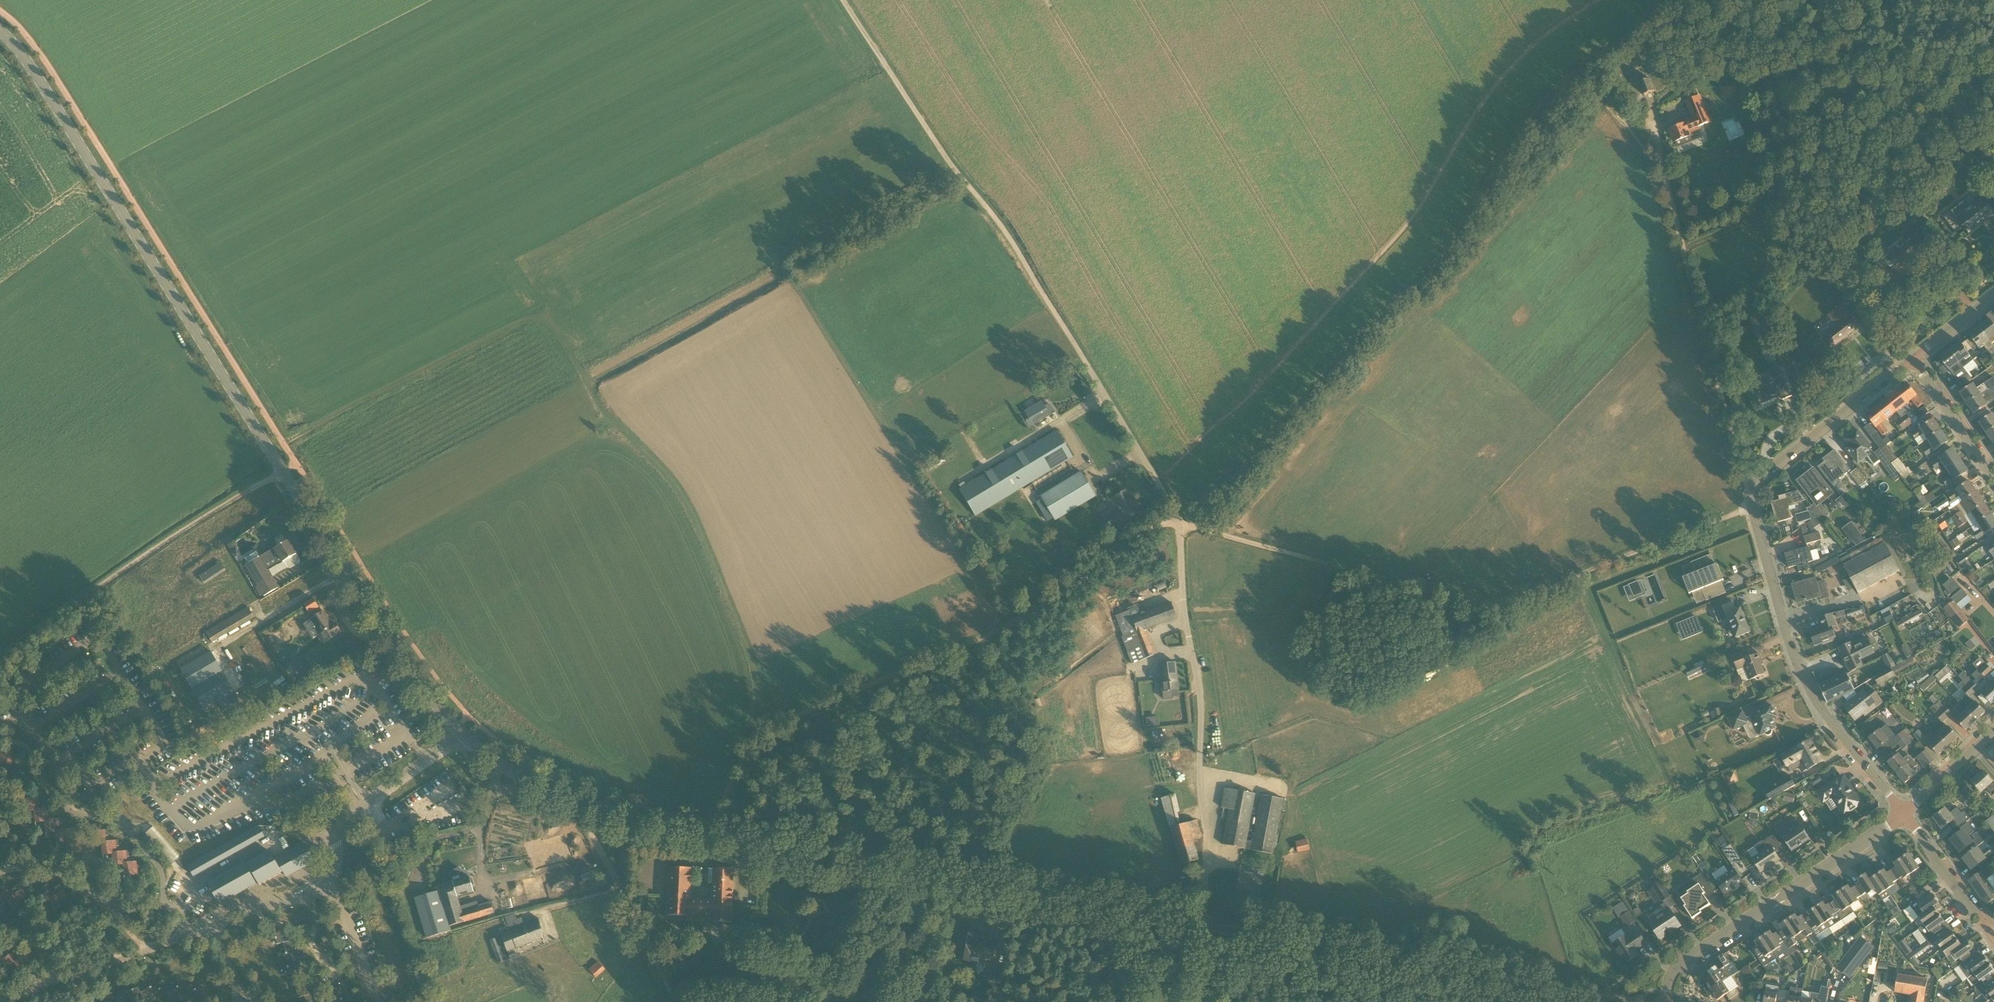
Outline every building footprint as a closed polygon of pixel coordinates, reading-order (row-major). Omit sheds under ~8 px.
[(1654,91),(1652,86),(1653,86),(1652,84),(1652,85),(1650,80),(1651,80),(1650,79),(1649,78),(1648,79),(1647,80),(1645,75),(1641,77),(1643,81),(1641,82),(1641,81),(1640,81),(1640,82),(1639,83),(1640,84),(1641,84),(1642,88),(1641,89),(1643,89),(1645,94),(1644,94),(1644,96),(1645,96),(1646,96),(1646,95),(1653,92),(1653,93),(1655,93),(1654,92),(1655,91),(1655,90),(1654,91)] [(1732,85),(1721,87),(1722,95),(1733,93),(1737,92),(1735,84),(1732,85)] [(1675,142),(1690,136),(1688,131),(1710,123),(1701,96),(1685,102),(1692,121),(1670,130),(1675,142)] [(1725,147),(1722,151),(1723,158),(1729,160),(1735,156),(1735,150),(1730,146),(1725,147)] [(1951,211),(1957,218),(1958,220),(1964,228),(1969,234),(1971,232),(1987,220),(1990,223),(1993,220),(1993,219),(1993,213),(1982,198),(1975,204),(1977,206),(1974,208),(1967,200),(1951,211)] [(1909,232),(1880,254),(1890,266),(1895,263),(1899,269),(1901,268),(1906,264),(1908,266),(1912,263),(1919,259),(1920,257),(1920,256),(1918,253),(1914,249),(1925,240),(1921,236),(1918,231),(1913,224),(1907,229),(1909,232)] [(1856,282),(1850,274),(1846,277),(1852,285),(1856,282)] [(1828,316),(1837,328),(1823,339),(1830,349),(1849,335),(1847,333),(1852,329),(1853,331),(1861,326),(1853,316),(1851,317),(1850,316),(1863,306),(1854,294),(1833,310),(1834,311),(1828,316)] [(1980,327),(1993,345),(1993,344),(1993,324),(1993,325),(1990,320),(1980,327)] [(1966,341),(1973,351),(1978,347),(1980,349),(1985,345),(1987,349),(1986,349),(1991,355),(1993,353),(1993,347),(1993,345),(1980,327),(1969,335),(1971,337),(1966,341)] [(1950,350),(1964,368),(1978,357),(1973,351),(1966,341),(1962,344),(1960,342),(1950,350)] [(1784,344),(1773,349),(1776,354),(1786,349),(1784,344)] [(1964,368),(1950,350),(1940,358),(1944,363),(1943,364),(1945,365),(1954,376),(1958,381),(1968,374),(1964,368)] [(1945,365),(1939,369),(1944,375),(1949,372),(1945,365)] [(1792,397),(1780,367),(1768,371),(1772,383),(1754,390),(1760,405),(1760,404),(1775,398),(1775,399),(1776,399),(1775,397),(1781,395),(1783,400),(1792,397)] [(1961,387),(1972,380),(1968,374),(1958,381),(1961,387)] [(1993,385),(1993,378),(1993,377),(1976,389),(1972,384),(1960,393),(1967,403),(1993,385)] [(1923,404),(1907,384),(1897,391),(1907,404),(1912,400),(1918,408),(1923,404)] [(1984,401),(1993,394),(1993,385),(1967,403),(1974,414),(1986,405),(1984,401)] [(1897,391),(1887,399),(1897,412),(1901,418),(1906,414),(1911,410),(1906,404),(1907,404),(1897,391)] [(1887,420),(1897,412),(1887,399),(1877,407),(1887,420)] [(1051,406),(1045,409),(1041,403),(1026,412),(1030,419),(1032,417),(1036,424),(1055,413),(1051,406)] [(1887,420),(1877,407),(1867,415),(1877,428),(1883,436),(1888,432),(1881,424),(1887,420)] [(1918,420),(1929,412),(1925,407),(1915,414),(1918,420)] [(1913,423),(1906,414),(1901,418),(1908,427),(1913,423)] [(1987,433),(1993,428),(1993,416),(1992,414),(1980,422),(1984,428),(1987,433)] [(1908,427),(1901,418),(1896,422),(1903,431),(1908,427)] [(1934,420),(1912,434),(1916,439),(1925,434),(1928,439),(1941,431),(1934,420)] [(1864,428),(1880,449),(1881,450),(1891,442),(1888,438),(1883,441),(1870,424),(1864,428)] [(1872,448),(1858,430),(1846,440),(1850,445),(1846,448),(1858,463),(1868,456),(1875,464),(1880,461),(1886,469),(1891,464),(1881,450),(1880,449),(1874,453),(1871,449),(1872,448)] [(1073,457),(1057,431),(960,490),(975,516),(1044,475),(1073,457)] [(1927,456),(1936,450),(1948,442),(1941,431),(1928,439),(1932,445),(1924,451),(1927,456)] [(1932,463),(1936,469),(1945,464),(1948,469),(1961,461),(1953,449),(1932,463)] [(1847,474),(1844,471),(1849,468),(1835,450),(1823,459),(1834,473),(1827,478),(1834,487),(1841,481),(1839,479),(1847,474)] [(1895,452),(1888,456),(1892,462),(1898,458),(1895,452)] [(1947,485),(1968,472),(1961,461),(1948,469),(1952,475),(1944,481),(1947,485)] [(1910,474),(1906,469),(1903,471),(1900,466),(1896,469),(1903,479),(1910,474)] [(1814,468),(1798,481),(1810,497),(1813,495),(1818,501),(1821,504),(1834,494),(1823,480),(1814,468)] [(1860,486),(1867,481),(1857,469),(1851,474),(1860,486)] [(1073,471),(1038,492),(1055,521),(1097,495),(1082,472),(1075,475),(1073,471)] [(1915,480),(1910,483),(1914,491),(1920,488),(1915,480)] [(1963,501),(1977,492),(1970,481),(1948,496),(1951,501),(1960,496),(1963,501)] [(1921,502),(1924,507),(1929,503),(1925,497),(1924,495),(1919,488),(1915,491),(1914,492),(1920,503),(1921,502)] [(1118,511),(1105,518),(1111,529),(1141,511),(1135,503),(1134,504),(1126,490),(1111,499),(1118,511)] [(1970,512),(1984,503),(1977,492),(1963,501),(1970,512)] [(1775,515),(1777,523),(1793,519),(1789,507),(1795,505),(1792,495),(1786,496),(1786,498),(1772,502),(1774,512),(1776,512),(1777,515),(1775,515)] [(1821,504),(1818,501),(1811,506),(1812,507),(1818,516),(1822,521),(1829,515),(1821,504)] [(1959,504),(1964,514),(1969,512),(1963,501),(1959,504)] [(1924,507),(1921,502),(1920,503),(1912,508),(1916,513),(1916,512),(1916,511),(1921,508),(1924,507)] [(1978,523),(1991,515),(1984,503),(1970,512),(1978,523)] [(1950,511),(1948,512),(1952,517),(1961,511),(1957,506),(1952,509),(1950,511)] [(1813,519),(1818,516),(1812,507),(1807,508),(1808,511),(1795,515),(1798,523),(1813,519)] [(1898,522),(1893,515),(1892,516),(1887,509),(1883,512),(1893,526),(1898,522)] [(1955,522),(1964,516),(1961,511),(1952,517),(1955,522)] [(1899,514),(1895,517),(1900,523),(1904,520),(1899,514)] [(1991,515),(1978,523),(1981,529),(1973,534),(1977,540),(1993,529),(1993,519),(1991,515)] [(1968,522),(1964,516),(1955,522),(1959,528),(1968,522)] [(1913,517),(1906,521),(1910,527),(1908,528),(1912,534),(1921,528),(1913,517)] [(1815,518),(1807,524),(1809,528),(1818,522),(1815,518)] [(1861,535),(1852,522),(1842,529),(1852,542),(1861,535)] [(1933,524),(1928,527),(1932,535),(1938,531),(1933,524)] [(1804,537),(1806,544),(1822,540),(1820,532),(1809,535),(1804,537)] [(1882,538),(1840,559),(1841,561),(1858,593),(1899,571),(1882,538)] [(1962,545),(1957,538),(1949,543),(1954,550),(1962,545)] [(246,558),(249,564),(246,565),(264,596),(279,588),(269,570),(278,565),(284,562),(288,568),(291,568),(299,563),(300,561),(288,540),(259,557),(256,552),(246,558)] [(1787,553),(1785,553),(1786,556),(1787,562),(1789,568),(1798,566),(1800,565),(1801,572),(1811,569),(1810,566),(1809,562),(1813,561),(1820,559),(1817,550),(1811,552),(1809,547),(1787,553)] [(1725,593),(1721,582),(1719,576),(1722,575),(1717,564),(1714,565),(1710,555),(1692,563),(1696,573),(1686,577),(1692,593),(1703,589),(1707,601),(1725,593)] [(1953,570),(1942,555),(1937,559),(1948,573),(1953,570)] [(1815,568),(1830,560),(1828,556),(1814,564),(1815,566),(1814,567),(1815,568)] [(1838,556),(1833,558),(1836,564),(1841,561),(1840,559),(1838,556)] [(220,562),(199,576),(205,584),(226,571),(220,562)] [(1971,566),(1966,570),(1969,575),(1975,572),(1971,566)] [(1641,579),(1647,592),(1653,589),(1646,576),(1641,579)] [(1978,576),(1973,579),(1974,580),(1978,586),(1983,582),(1978,576)] [(1821,599),(1829,597),(1824,581),(1817,583),(1815,578),(1793,585),(1798,603),(1820,597),(1821,599)] [(1163,580),(1154,584),(1156,590),(1166,587),(1163,580)] [(1638,581),(1627,586),(1633,600),(1644,595),(1638,581)] [(1962,589),(1951,598),(1954,600),(1957,605),(1969,596),(1962,589)] [(1950,597),(1941,604),(1945,608),(1953,601),(1951,598),(1950,597)] [(313,599),(304,604),(310,613),(318,608),(313,599)] [(1957,605),(1954,600),(1953,601),(1945,608),(1944,608),(1959,628),(1970,620),(1969,619),(1957,605)] [(1736,610),(1733,602),(1713,610),(1719,623),(1729,619),(1736,638),(1751,632),(1741,608),(1736,610)] [(1115,616),(1118,623),(1133,663),(1155,655),(1145,630),(1177,618),(1171,603),(1139,615),(1136,607),(1128,610),(1128,611),(1115,616)] [(1849,610),(1850,612),(1847,613),(1848,617),(1863,612),(1863,614),(1866,613),(1864,606),(1861,607),(1861,608),(1856,609),(1856,607),(1849,610)] [(206,632),(212,642),(254,617),(248,607),(206,632)] [(1899,627),(1923,613),(1921,610),(1897,624),(1899,627)] [(311,620),(325,642),(337,634),(340,631),(335,623),(330,626),(327,621),(329,620),(324,612),(311,620)] [(1890,612),(1882,615),(1887,624),(1895,620),(1890,612)] [(1822,628),(1810,632),(1811,633),(1815,646),(1823,643),(1823,644),(1832,641),(1837,640),(1834,633),(1832,627),(1836,626),(1836,624),(1833,616),(1832,614),(1819,618),(1822,628)] [(1697,616),(1676,624),(1680,633),(1691,629),(1692,632),(1702,628),(1697,616)] [(1863,666),(1860,660),(1875,652),(1869,640),(1854,647),(1851,642),(1839,648),(1851,672),(1863,666)] [(1910,647),(1902,651),(1906,659),(1914,655),(1910,647)] [(1748,650),(1732,657),(1743,683),(1765,674),(1760,661),(1762,661),(1759,653),(1750,657),(1748,650)] [(211,652),(181,669),(204,709),(218,701),(224,711),(240,701),(211,652)] [(1895,666),(1891,668),(1895,676),(1917,665),(1912,657),(1895,666)] [(1993,672),(1980,657),(1973,664),(1979,670),(1993,687),(1993,671),(1993,672)] [(306,669),(301,661),(294,665),(299,673),(306,669)] [(1893,661),(1886,665),(1888,669),(1889,669),(1891,668),(1895,666),(1894,663),(1893,661)] [(1175,663),(1158,665),(1162,692),(1163,691),(1164,700),(1173,699),(1173,697),(1172,690),(1177,690),(1179,689),(1175,663)] [(1362,664),(1348,669),(1350,675),(1364,669),(1362,664)] [(1705,664),(1686,673),(1688,677),(1706,668),(1705,664)] [(1948,666),(1943,670),(1947,675),(1952,671),(1948,666)] [(1888,669),(1873,677),(1878,686),(1894,677),(1889,669),(1888,669)] [(1993,702),(1993,687),(1979,670),(1973,675),(1978,681),(1975,684),(1963,672),(1959,677),(1963,681),(1975,694),(1978,690),(1992,704),(1993,702)] [(1855,690),(1847,673),(1819,686),(1827,703),(1855,690)] [(1937,680),(1932,676),(1921,686),(1925,691),(1937,680)] [(1963,681),(1959,685),(1963,690),(1962,691),(1966,695),(1970,698),(1975,694),(1963,681)] [(1844,706),(1855,720),(1864,714),(1866,716),(1882,702),(1873,690),(1866,695),(1863,691),(1844,706)] [(1936,705),(1939,702),(1933,695),(1929,699),(1935,705),(1936,705)] [(1958,702),(1959,704),(1975,722),(1985,713),(1976,702),(1975,703),(1970,698),(1966,695),(1958,702)] [(1944,707),(1939,702),(1936,705),(1948,719),(1953,714),(1945,706),(1944,707)] [(1966,730),(1975,722),(1959,704),(1955,708),(1961,715),(1956,720),(1966,730)] [(1942,723),(1948,719),(1936,705),(1935,705),(1931,709),(1936,714),(1935,715),(1942,723)] [(1772,706),(1751,716),(1751,717),(1746,719),(1743,711),(1728,718),(1734,730),(1748,724),(1749,725),(1750,726),(1751,727),(1752,727),(1753,728),(1754,727),(1756,727),(1760,736),(1765,733),(1765,734),(1766,735),(1767,735),(1767,736),(1768,736),(1769,736),(1770,736),(1771,735),(1772,734),(1772,733),(1773,732),(1772,730),(1777,728),(1773,720),(1778,718),(1772,706)] [(1146,718),(1146,727),(1159,725),(1159,717),(1146,718)] [(1896,735),(1887,724),(1869,739),(1878,749),(1896,735)] [(1939,736),(1948,746),(1958,737),(1949,727),(1939,736)] [(1894,739),(1897,744),(1910,734),(1911,733),(1907,728),(1894,739)] [(1920,743),(1926,738),(1918,730),(1913,735),(1920,743)] [(1914,739),(1910,734),(1897,744),(1903,750),(1913,742),(1912,741),(1914,739)] [(1948,746),(1939,736),(1929,745),(1939,755),(1948,746)] [(1822,761),(1811,740),(1782,756),(1788,767),(1802,758),(1808,769),(1808,770),(1822,761)] [(2,762),(2,763),(11,765),(13,752),(0,749),(0,761),(2,762)] [(1934,760),(1928,752),(1926,750),(1916,758),(1924,768),(1934,760)] [(1888,763),(1897,773),(1913,760),(1909,755),(1904,759),(1899,754),(1888,763)] [(1913,760),(1897,773),(1905,783),(1916,775),(1912,770),(1917,766),(1913,760)] [(1992,783),(1993,782),(1984,772),(1978,777),(1977,776),(1973,780),(1974,781),(1972,782),(1981,792),(1987,787),(1993,795),(1993,784),(1992,783)] [(1734,773),(1727,776),(1730,783),(1737,780),(1734,773)] [(1810,781),(1814,787),(1825,780),(1821,774),(1810,781)] [(1850,787),(1843,776),(1818,793),(1824,803),(1832,798),(1844,816),(1853,809),(1853,808),(1861,803),(1859,799),(1860,799),(1851,786),(1850,787)] [(1796,785),(1791,777),(1765,791),(1770,800),(1796,785)] [(1968,785),(1959,793),(1967,801),(1976,793),(1968,785)] [(468,794),(463,786),(459,789),(463,797),(468,794)] [(1247,840),(1256,794),(1225,788),(1222,808),(1229,809),(1223,844),(1250,849),(1272,854),(1283,799),(1261,794),(1251,841),(1247,840)] [(1947,790),(1941,795),(1946,800),(1952,795),(1947,790)] [(1162,797),(1180,865),(1198,860),(1190,840),(1201,836),(1198,820),(1180,825),(1177,812),(1180,811),(1175,794),(1162,797)] [(23,799),(24,812),(34,811),(33,810),(38,810),(38,809),(37,803),(40,803),(40,797),(23,799)] [(1774,800),(1769,803),(1772,809),(1778,805),(1774,800)] [(38,810),(33,810),(34,811),(35,822),(44,821),(49,820),(49,819),(48,814),(51,813),(50,807),(38,809),(38,810)] [(1934,818),(1932,821),(1935,824),(1938,823),(1942,829),(1954,820),(1960,827),(1970,819),(1965,812),(1962,814),(1958,808),(1950,814),(1946,809),(1934,818)] [(1758,822),(1760,813),(1752,812),(1750,820),(1754,825),(1758,822)] [(49,820),(44,821),(45,833),(55,832),(55,831),(59,830),(59,824),(62,824),(61,818),(49,819),(49,820)] [(1960,833),(1951,840),(1958,848),(1961,852),(1972,843),(1967,837),(1974,832),(1967,823),(1961,828),(1963,831),(1960,833)] [(1800,824),(1782,836),(1792,851),(1811,839),(1800,824)] [(1984,842),(1993,834),(1993,827),(1992,825),(1979,835),(1984,842)] [(59,830),(55,831),(55,832),(56,843),(65,842),(70,841),(70,840),(69,835),(72,834),(72,828),(59,830)] [(107,830),(90,831),(92,844),(101,843),(105,842),(105,841),(105,836),(108,835),(107,830)] [(1759,853),(1751,858),(1761,872),(1780,859),(1776,853),(1783,848),(1774,835),(1764,841),(1763,840),(1755,846),(1759,853)] [(1716,840),(1719,845),(1726,842),(1723,836),(1716,840)] [(256,837),(251,839),(255,850),(260,848),(256,837)] [(1310,849),(1307,838),(1295,841),(1298,852),(1310,849)] [(81,852),(80,845),(83,845),(82,839),(70,840),(70,841),(65,842),(67,854),(81,852)] [(105,842),(101,843),(102,855),(111,854),(111,853),(116,853),(116,852),(115,846),(118,846),(118,840),(105,841),(105,842)] [(565,856),(560,840),(539,846),(538,843),(529,846),(531,852),(533,852),(537,864),(565,856)] [(1749,870),(1732,844),(1723,850),(1727,857),(1729,856),(1742,875),(1749,870)] [(1978,847),(1963,858),(1972,869),(1993,854),(1988,847),(1982,852),(1978,847)] [(113,865),(122,864),(122,863),(127,863),(126,857),(129,856),(128,851),(116,852),(116,853),(111,853),(111,854),(113,865)] [(184,864),(180,865),(185,877),(202,870),(223,862),(219,851),(184,864)] [(1902,858),(1912,873),(1915,879),(1923,873),(1909,853),(1902,858)] [(1708,870),(1697,854),(1692,857),(1703,873),(1708,870)] [(246,868),(206,882),(215,905),(256,889),(257,892),(283,882),(285,887),(305,880),(304,877),(314,874),(308,858),(276,870),(273,860),(247,870),(246,868)] [(1903,877),(1904,879),(1912,873),(1902,858),(1894,863),(1896,867),(1892,870),(1898,880),(1903,877)] [(127,863),(122,863),(122,864),(124,876),(138,875),(137,867),(140,867),(139,861),(127,862),(127,863)] [(1969,880),(1986,905),(1993,900),(1993,890),(1987,880),(1993,875),(1993,873),(1990,866),(1969,880)] [(474,891),(470,877),(465,878),(459,867),(450,872),(453,882),(457,897),(474,891)] [(687,921),(722,922),(732,922),(733,869),(708,869),(708,882),(712,882),(712,899),(690,899),(690,868),(669,867),(667,915),(687,916),(687,921)] [(1743,882),(1735,869),(1717,882),(1725,894),(1732,889),(1734,891),(1740,888),(1738,885),(1743,882)] [(1898,880),(1892,870),(1887,873),(1884,869),(1877,875),(1887,890),(1895,885),(1893,883),(1898,880)] [(1868,870),(1865,873),(1866,874),(1876,890),(1883,901),(1891,896),(1887,890),(1877,875),(1873,877),(1868,870)] [(1686,905),(1684,906),(1693,919),(1702,913),(1701,911),(1711,904),(1704,894),(1705,893),(1713,887),(1703,874),(1696,879),(1699,884),(1688,892),(1689,893),(1682,898),(1686,905)] [(1868,895),(1876,890),(1866,874),(1858,879),(1860,883),(1856,886),(1862,896),(1865,894),(1867,893),(1868,895)] [(1655,876),(1650,879),(1654,885),(1659,882),(1655,876)] [(539,878),(527,882),(533,902),(545,898),(539,878)] [(1662,902),(1670,896),(1660,881),(1659,882),(1654,885),(1652,887),(1662,902)] [(457,897),(453,882),(437,886),(438,891),(449,927),(495,913),(492,902),(479,907),(462,912),(457,897)] [(9,892),(4,884),(0,887),(0,904),(7,900),(7,899),(11,896),(9,892)] [(11,896),(7,899),(7,900),(11,906),(27,896),(18,884),(13,887),(14,889),(9,892),(11,896)] [(53,897),(48,900),(52,907),(68,897),(60,884),(55,888),(56,889),(50,892),(50,893),(53,897)] [(38,897),(34,900),(38,907),(48,900),(53,897),(50,893),(50,892),(46,885),(40,888),(41,890),(36,893),(38,897)] [(1841,891),(1851,906),(1860,900),(1858,898),(1860,897),(1862,896),(1856,886),(1851,889),(1848,885),(1841,891)] [(1918,900),(1927,893),(1924,889),(1914,895),(1918,900)] [(449,927),(438,891),(430,893),(415,898),(426,934),(449,927)] [(1842,920),(1854,912),(1850,906),(1851,906),(1841,891),(1833,896),(1835,900),(1831,903),(1842,920)] [(1930,898),(1927,893),(1918,900),(1910,906),(1919,918),(1934,907),(1936,906),(1940,903),(1934,895),(1930,898)] [(1823,902),(1816,907),(1829,928),(1833,934),(1846,925),(1842,920),(1831,903),(1826,906),(1823,902)] [(1646,916),(1646,918),(1649,922),(1655,931),(1654,933),(1657,937),(1659,938),(1661,940),(1667,936),(1674,931),(1681,926),(1670,909),(1666,903),(1646,916)] [(1817,936),(1829,928),(1816,907),(1808,912),(1810,916),(1806,919),(1814,932),(1817,936)] [(1939,914),(1936,909),(1934,907),(1919,918),(1924,925),(1939,914)] [(1630,913),(1622,918),(1627,926),(1635,921),(1630,913)] [(1796,914),(1788,920),(1802,941),(1814,932),(1806,919),(1802,914),(1798,917),(1796,914)] [(1924,925),(1918,929),(1919,930),(1927,941),(1935,936),(1944,929),(1944,928),(1941,924),(1945,922),(1945,921),(1939,914),(1924,925)] [(508,927),(500,929),(508,951),(542,938),(540,923),(538,918),(526,922),(527,925),(509,932),(508,927)] [(1778,932),(1789,949),(1802,941),(1788,920),(1780,925),(1783,928),(1778,932)] [(1887,928),(1891,933),(1897,929),(1893,924),(1887,928)] [(1621,929),(1609,937),(1626,963),(1639,954),(1636,950),(1646,943),(1639,931),(1628,938),(1626,936),(1621,929)] [(1942,949),(1957,938),(1951,931),(1948,933),(1944,929),(1935,936),(1927,941),(1931,947),(1937,942),(1942,949)] [(275,932),(276,937),(275,937),(277,944),(283,943),(290,941),(288,934),(283,935),(282,930),(275,932)] [(1777,957),(1789,949),(1778,932),(1773,935),(1771,931),(1763,936),(1777,957)] [(1850,932),(1844,936),(1845,938),(1846,938),(1850,944),(1855,941),(1851,934),(1850,932)] [(961,933),(956,959),(970,962),(971,956),(978,957),(986,958),(992,959),(996,942),(995,942),(994,945),(988,943),(988,941),(974,938),(975,935),(961,933)] [(1778,958),(1777,957),(1763,936),(1755,941),(1758,945),(1753,948),(1765,967),(1778,958)] [(1861,937),(1837,968),(1849,978),(1874,946),(1861,937)] [(503,960),(495,938),(490,940),(498,962),(503,960)] [(1947,957),(1968,942),(1965,938),(1961,941),(1962,943),(1961,944),(1957,938),(1942,949),(1947,957)] [(1912,952),(1903,940),(1898,944),(1907,956),(1912,952)] [(290,941),(283,943),(286,954),(291,953),(301,950),(300,947),(298,948),(297,944),(291,946),(290,941)] [(1931,947),(1927,942),(1909,955),(1916,966),(1920,963),(1916,957),(1931,947)] [(1956,969),(1959,966),(1973,956),(1969,952),(1973,949),(1968,942),(1947,957),(1956,969)] [(301,950),(291,953),(294,965),(300,963),(299,958),(305,957),(303,950),(301,950)] [(515,951),(509,953),(511,959),(517,957),(515,951)] [(5,958),(1,960),(5,967),(13,961),(18,959),(17,959),(13,952),(10,954),(8,952),(6,954),(7,956),(5,958)] [(17,959),(18,959),(13,961),(17,968),(18,968),(30,960),(26,953),(17,959)] [(1705,989),(1707,992),(1723,982),(1732,976),(1725,966),(1730,963),(1724,954),(1714,961),(1720,970),(1705,980),(1709,986),(1705,989)] [(1968,978),(1989,963),(1984,955),(1976,961),(1973,956),(1959,966),(1968,978)] [(588,969),(593,975),(596,977),(605,969),(598,961),(588,969)] [(1753,966),(1757,971),(1762,968),(1758,962),(1753,966)] [(294,965),(288,966),(291,978),(297,977),(296,972),(302,970),(300,963),(294,965)] [(1788,974),(1795,970),(1790,963),(1784,967),(1788,974)] [(1879,963),(1878,971),(1885,972),(1886,965),(1879,963)] [(1981,987),(1993,978),(1993,977),(1991,973),(1993,971),(1993,969),(1989,963),(1968,978),(1974,986),(1978,983),(1981,987)] [(985,964),(983,976),(988,977),(988,979),(1001,981),(1004,968),(991,965),(985,964)] [(1928,980),(1899,974),(1895,992),(1901,993),(1912,995),(1911,1001),(1924,1001),(1928,980)] [(1723,982),(1707,992),(1710,997),(1714,994),(1718,1000),(1726,995),(1730,1000),(1740,993),(1736,988),(1739,986),(1732,976),(1723,982)] [(1981,987),(1975,992),(1979,997),(1982,994),(1988,1001),(1992,998),(1993,997),(1993,978),(1981,987)] [(204,983),(193,990),(194,991),(200,1001),(206,997),(203,992),(207,989),(204,983)] [(296,985),(299,997),(305,996),(311,994),(310,987),(303,989),(302,984),(296,985)] [(180,991),(184,997),(183,997),(185,999),(186,1001),(188,1001),(193,999),(190,994),(194,991),(193,990),(191,985),(180,991)] [(141,993),(140,993),(143,999),(148,996),(151,1001),(154,1000),(155,1001),(158,1000),(153,992),(150,986),(141,992),(140,992),(141,993)] [(168,992),(164,986),(160,989),(159,988),(153,992),(158,1000),(159,1001),(162,1001),(166,999),(163,995),(167,993),(168,992),(167,992),(168,992)] [(168,992),(167,993),(170,998),(174,995),(178,1001),(181,999),(182,1001),(185,999),(183,997),(184,997),(180,991),(177,986),(168,992),(167,992),(168,992)] [(1802,998),(1801,1001),(1827,1001),(1830,988),(1827,987),(1822,986),(1820,994),(1811,993),(1810,1000),(1802,998)] [(132,989),(126,993),(132,1001),(136,1001),(139,1000),(136,995),(140,993),(141,993),(140,992),(141,992),(137,987),(133,990),(132,989)] [(329,996),(331,1001),(335,1001),(343,1000),(340,987),(333,989),(334,995),(329,996)] [(1785,990),(1782,1001),(1801,1001),(1802,998),(1803,989),(1792,987),(1791,992),(1785,990)] [(1766,991),(1764,1001),(1776,1001),(1782,1001),(1785,990),(1779,989),(1778,994),(1766,991)] [(1901,993),(1895,992),(1892,991),(1890,1001),(1899,1001),(1901,993)] [(109,1001),(114,998),(110,992),(99,999),(101,1001),(110,1001),(109,1001)]
